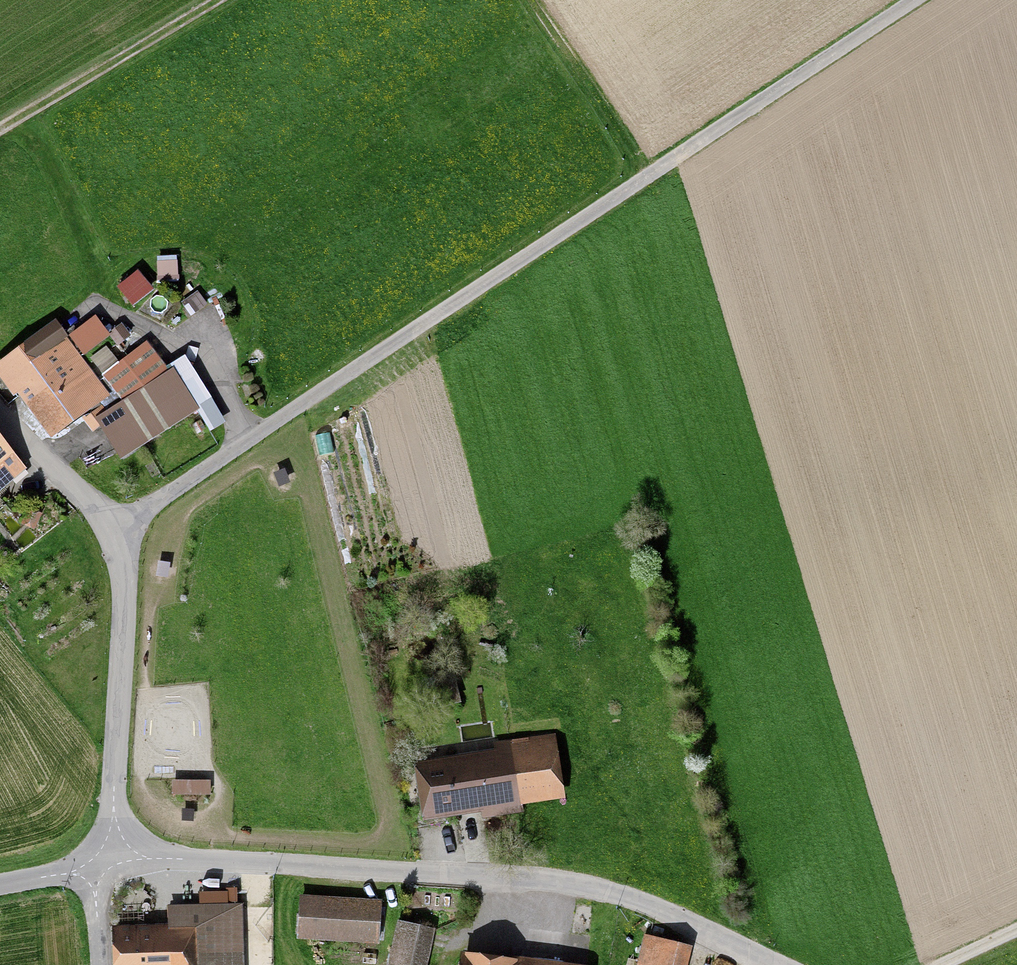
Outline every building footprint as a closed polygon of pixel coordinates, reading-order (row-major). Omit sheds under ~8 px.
[(146,346),(98,379),(81,355),(108,336),(95,316),(66,336),(58,324),(1,364),(48,432),(76,413),(90,433),(102,425),(123,454),(204,398),(181,364),(166,374),(146,346)] [(0,442),(0,489),(23,470),(0,442)] [(430,738),(438,803),(568,788),(560,723),(430,738)] [(219,765),(176,765),(176,786),(219,786),(219,765)] [(380,896),(296,893),(294,945),(378,948),(380,896)] [(131,901),(132,964),(252,964),(251,899),(131,901)] [(401,932),(394,964),(424,964),(430,938),(401,932)] [(648,940),(642,964),(672,964),(676,946),(648,940)] [(464,957),(463,964),(527,964),(464,957)]
